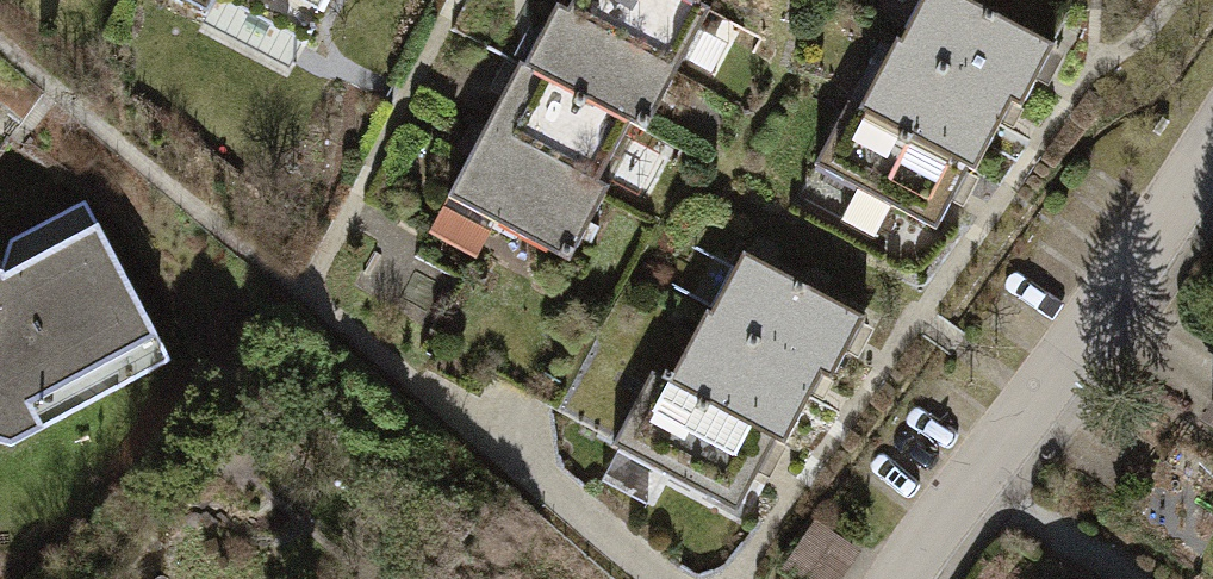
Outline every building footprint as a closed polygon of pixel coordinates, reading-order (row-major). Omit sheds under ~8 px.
[(206,13),(203,20),(292,67),(328,0),(182,0),(206,13)] [(567,9),(566,10),(677,70),(710,9),(699,3),(700,0),(571,0),(567,9)] [(894,42),(1010,104),(1011,101),(1021,107),(1054,44),(970,0),(922,0),(900,40),(896,38),(894,42)] [(566,10),(567,9),(557,4),(525,63),(520,61),(516,67),(627,126),(629,122),(645,130),(677,70),(566,10)] [(894,42),(859,107),(975,169),(1010,104),(894,42)] [(627,126),(516,67),(482,132),(604,196),(609,186),(598,180),(627,126)] [(848,102),(815,164),(857,187),(840,219),(873,237),(891,205),(935,229),(967,169),(974,172),(975,169),(859,107),(848,102)] [(604,196),(482,132),(448,196),(569,261),(604,196)] [(46,410),(150,353),(79,221),(5,259),(2,271),(0,271),(0,396),(46,410)] [(707,311),(703,318),(818,379),(821,374),(831,379),(864,317),(744,252),(711,313),(707,311)] [(651,371),(647,377),(772,443),(774,439),(784,444),(818,379),(703,318),(673,374),(666,371),(663,377),(651,371)] [(612,445),(736,510),(772,443),(647,377),(612,445)] [(817,578),(842,578),(865,543),(820,514),(789,561),(817,578)]
